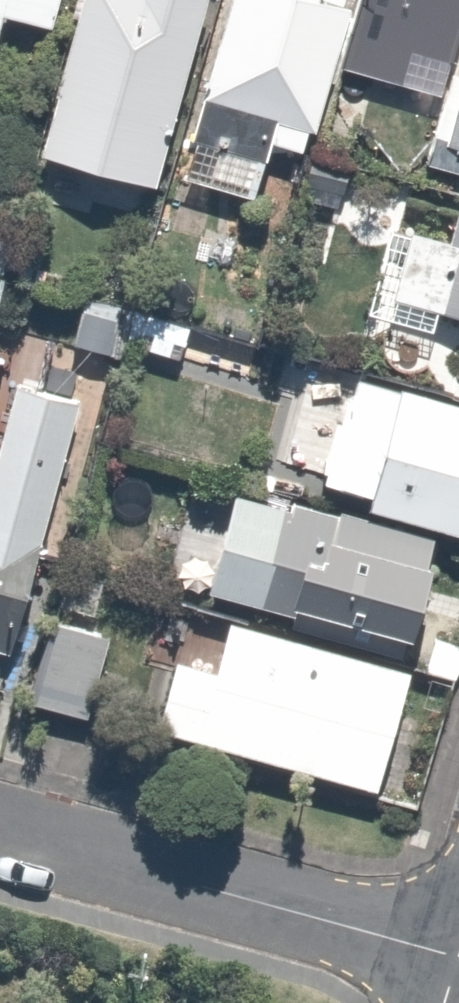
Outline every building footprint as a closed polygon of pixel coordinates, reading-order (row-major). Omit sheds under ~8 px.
[(51,26),(59,0),(0,0),(0,11),(51,26)] [(39,154),(158,183),(203,0),(77,0),(39,154)] [(179,181),(257,197),(266,152),(302,159),(335,0),(216,0),(179,181)] [(330,89),(358,95),(361,79),(392,86),(400,51),(442,60),(454,0),(348,0),(330,89)] [(441,78),(416,174),(458,186),(458,83),(441,78)] [(408,234),(390,302),(458,320),(458,247),(408,234)] [(141,309),(79,296),(68,349),(130,361),(141,309)] [(4,382),(0,395),(0,653),(2,653),(8,631),(30,637),(40,600),(22,595),(75,401),(4,382)] [(348,384),(320,492),(458,529),(458,414),(348,384)] [(424,539),(234,494),(209,597),(438,652),(458,568),(419,559),(424,539)] [(30,681),(18,677),(11,701),(70,719),(80,686),(95,690),(112,630),(51,612),(30,681)] [(417,662),(231,614),(217,669),(171,657),(152,731),(383,791),(417,662)]
